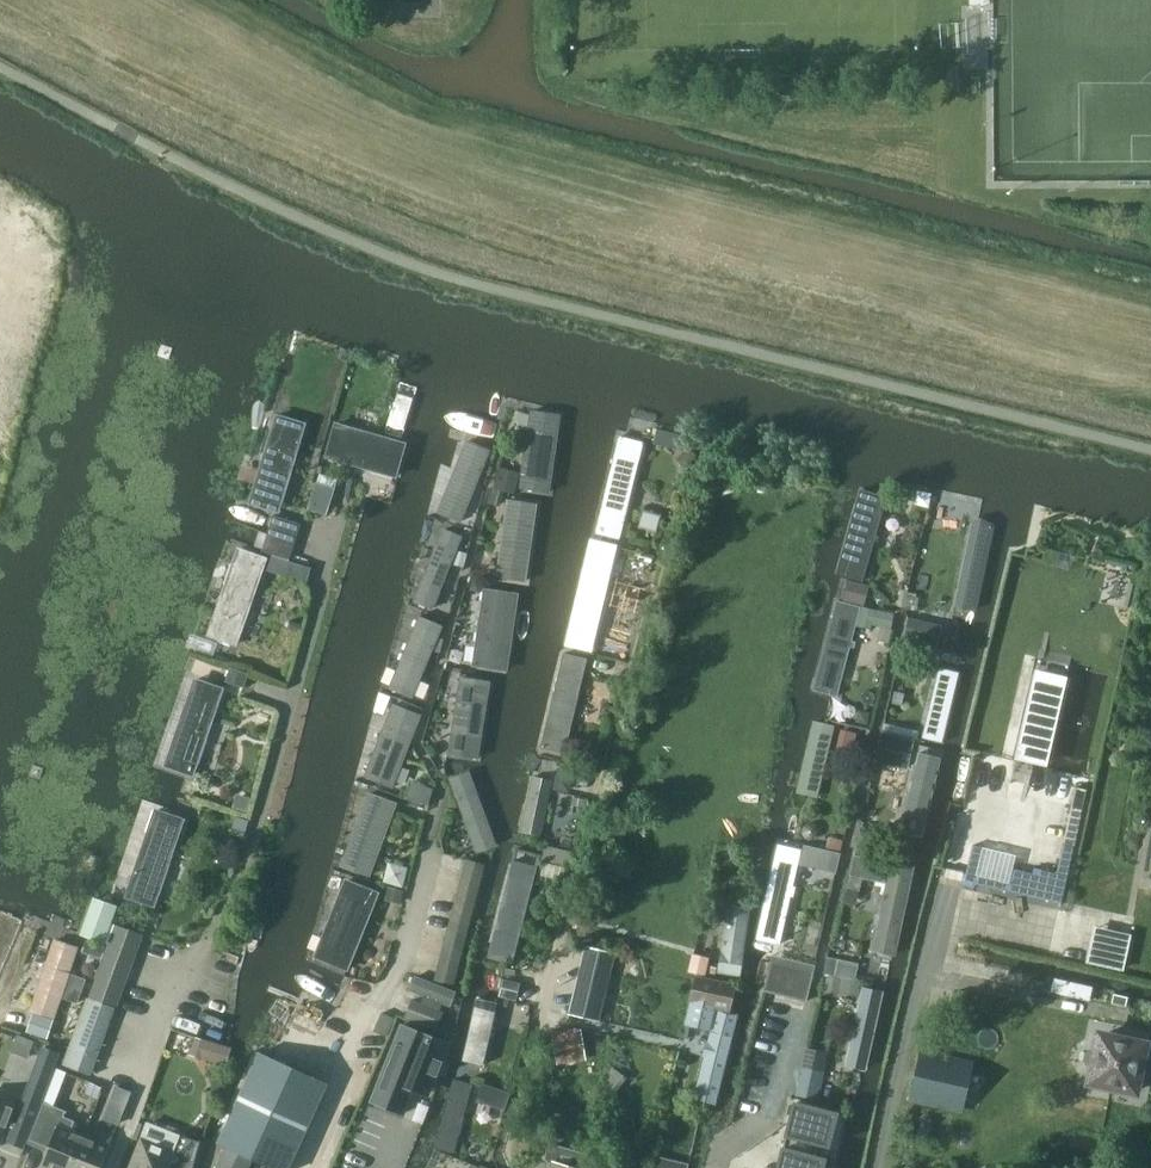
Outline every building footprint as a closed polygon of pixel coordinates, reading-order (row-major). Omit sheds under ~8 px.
[(537,412),(528,495),(556,498),(565,415),(537,412)] [(257,506),(285,515),(312,428),(284,420),(257,506)] [(343,428),(333,464),(402,482),(411,446),(343,428)] [(601,535),(626,541),(651,446),(626,439),(601,535)] [(444,518),(472,527),(498,451),(470,442),(444,518)] [(329,516),(338,489),(320,483),(311,510),(329,516)] [(844,575),(869,582),(891,499),(865,493),(844,575)] [(542,507),(512,503),(502,580),(532,584),(542,507)] [(276,516),(270,534),(298,543),(303,524),(276,516)] [(978,526),(959,612),(979,617),(998,531),(978,526)] [(444,530),(423,605),(451,613),(473,538),(444,530)] [(270,534),(270,535),(264,552),(292,561),(298,543),(270,534)] [(595,548),(573,649),(599,655),(622,554),(595,548)] [(241,552),(214,640),(246,650),(273,561),(241,552)] [(849,581),(845,600),(863,604),(868,586),(849,581)] [(480,672),(512,675),(521,596),(489,592),(480,672)] [(840,605),(818,693),(839,698),(861,610),(840,605)] [(864,609),(859,628),(873,631),(874,626),(893,630),(896,615),(864,609)] [(912,617),(907,638),(942,646),(947,625),(912,617)] [(396,694),(425,704),(447,628),(423,619),(396,694)] [(592,663),(564,657),(543,756),(570,762),(592,663)] [(227,682),(246,688),(251,674),(232,667),(227,682)] [(941,671),(927,741),(949,745),(963,675),(941,671)] [(453,760),(485,765),(498,684),(466,679),(453,760)] [(226,690),(202,682),(172,769),(196,777),(226,690)] [(396,708),(374,783),(400,791),(423,716),(396,708)] [(803,793),(822,797),(837,729),(818,725),(803,793)] [(861,732),(844,728),(840,746),(856,750),(861,732)] [(883,736),(877,762),(908,769),(914,743),(883,736)] [(923,758),(910,822),(932,826),(946,762),(923,758)] [(503,847),(475,774),(456,781),(484,854),(503,847)] [(531,836),(548,839),(558,781),(534,777),(525,835),(531,836)] [(348,872),(377,880),(400,805),(370,796),(348,872)] [(155,810),(129,898),(162,908),(188,819),(155,810)] [(860,839),(857,857),(875,861),(879,843),(860,839)] [(573,866),(577,851),(549,842),(545,857),(573,866)] [(805,845),(800,864),(837,873),(841,853),(805,845)] [(781,848),(764,945),(784,949),(802,852),(781,848)] [(518,854),(509,898),(533,903),(542,859),(518,854)] [(855,856),(851,876),(885,883),(889,864),(875,861),(857,857),(855,856)] [(467,862),(464,873),(483,878),(486,867),(467,862)] [(464,873),(461,884),(480,889),(483,878),(464,873)] [(893,873),(876,957),(900,962),(916,877),(893,873)] [(310,962),(345,979),(383,899),(349,883),(310,962)] [(461,884),(458,896),(477,901),(480,889),(461,884)] [(96,896),(82,933),(99,939),(107,942),(121,905),(96,896)] [(458,896),(455,907),(474,912),(477,901),(458,896)] [(509,898),(494,960),(519,966),(533,903),(509,898)] [(721,979),(740,983),(753,909),(734,905),(721,979)] [(455,907),(452,918),(471,923),(474,912),(455,907)] [(451,923),(448,934),(467,939),(470,928),(451,923)] [(117,924),(90,997),(115,1008),(116,1009),(144,934),(117,924)] [(1109,948),(1127,952),(1130,934),(1113,931),(1109,948)] [(448,934),(445,946),(464,951),(467,939),(448,934)] [(53,1013),(77,950),(51,940),(26,1003),(53,1013)] [(445,946),(442,957),(461,962),(464,951),(445,946)] [(442,957),(439,968),(458,973),(461,962),(442,957)] [(846,978),(846,975),(836,973),(839,960),(828,958),(825,974),(846,978)] [(814,974),(771,964),(764,991),(807,1002),(814,974)] [(436,980),(455,985),(458,973),(439,968),(436,980)] [(71,972),(62,996),(77,1001),(86,977),(71,972)] [(413,997),(457,1013),(464,995),(419,979),(413,997)] [(605,991),(575,988),(572,1014),(602,1016),(605,991)] [(876,1070),(891,996),(866,991),(851,1065),(876,1070)] [(713,1034),(697,1106),(724,1112),(749,1005),(699,994),(691,1029),(713,1034)] [(64,1065),(91,1075),(115,1008),(90,997),(89,997),(64,1065)] [(457,1018),(414,1001),(407,1018),(450,1036),(457,1018)] [(469,1064),(490,1068),(503,1006),(482,1002),(469,1064)] [(32,1011),(26,1028),(46,1035),(52,1018),(32,1011)] [(382,1013),(378,1023),(390,1028),(394,1019),(382,1013)] [(378,1023),(374,1032),(386,1037),(390,1028),(378,1023)] [(430,1092),(448,1045),(403,1027),(373,1102),(403,1114),(414,1086),(430,1092)] [(1094,1066),(1091,1082),(1135,1092),(1145,1045),(1101,1035),(1098,1052),(1091,1050),(1087,1053),(1085,1060),(1088,1064),(1094,1066)] [(959,1114),(968,1073),(931,1065),(933,1054),(918,1051),(909,1091),(938,1098),(936,1108),(959,1114)] [(253,1159),(273,1167),(289,1167),(327,1084),(260,1053),(219,1143),(227,1146),(217,1167),(249,1167),(253,1159)] [(804,1063),(797,1096),(815,1100),(822,1066),(804,1063)] [(443,1151),(461,1156),(477,1087),(459,1083),(443,1151)] [(505,1110),(511,1093),(485,1084),(479,1102),(505,1110)] [(18,1107),(0,1099),(0,1139),(4,1129),(9,1131),(18,1107)] [(45,1101),(30,1139),(47,1146),(49,1140),(53,1141),(42,1167),(45,1167),(71,1167),(85,1134),(72,1128),(74,1120),(65,1116),(67,1110),(45,1101)] [(795,1102),(784,1148),(815,1156),(819,1143),(829,1146),(837,1113),(795,1102)] [(71,1167),(100,1167),(110,1145),(110,1144),(113,1136),(101,1131),(98,1139),(85,1134),(71,1167)] [(141,1141),(130,1167),(199,1167),(205,1143),(181,1135),(174,1151),(142,1138),(141,1141)] [(553,1167),(587,1167),(590,1156),(553,1145),(553,1146),(549,1148),(546,1157),(549,1162),(554,1163),(553,1167)] [(826,1159),(815,1156),(784,1148),(778,1167),(823,1167),(826,1159)]
